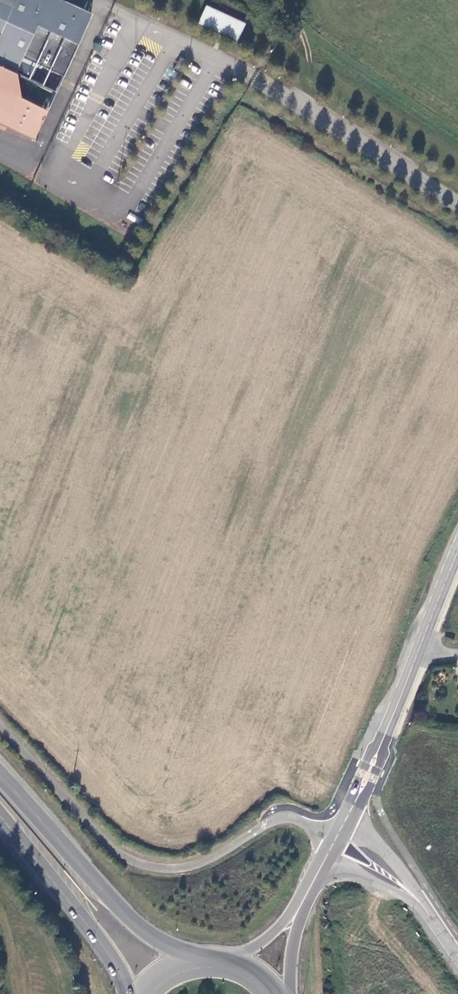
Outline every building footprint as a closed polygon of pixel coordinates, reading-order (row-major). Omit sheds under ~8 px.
[(93,12),(66,0),(0,0),(0,122),(36,139),(61,82),(93,12)] [(246,24),(207,6),(199,24),(237,42),(246,24)]
